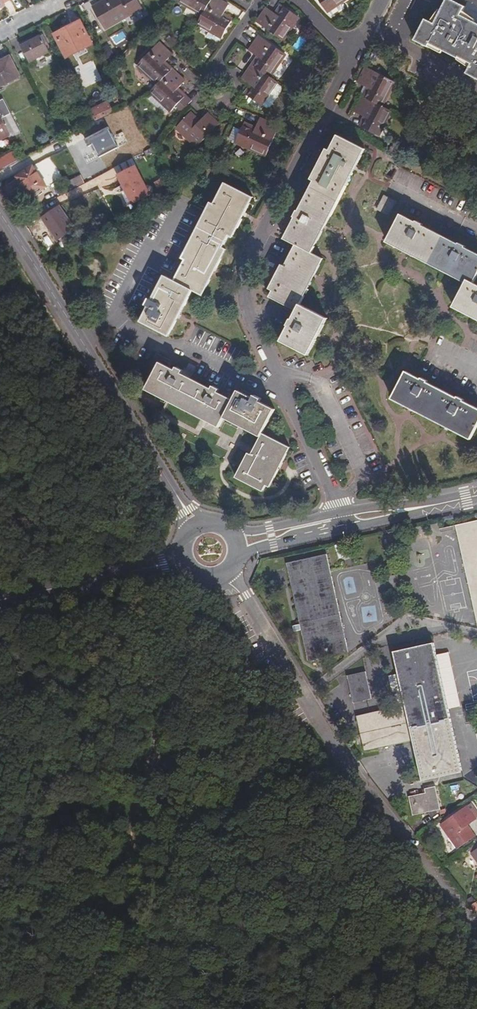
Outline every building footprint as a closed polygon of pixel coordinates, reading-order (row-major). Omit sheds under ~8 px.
[(143,13),(136,0),(103,0),(91,7),(103,28),(128,14),(132,20),(143,13)] [(177,1),(190,8),(187,13),(197,20),(197,21),(197,23),(209,31),(207,36),(217,42),(229,22),(220,16),(226,5),(218,0),(177,0),(177,1)] [(328,16),(338,9),(335,5),(342,0),(317,0),(328,16)] [(418,39),(430,45),(432,41),(440,46),(441,44),(459,56),(460,55),(466,59),(472,68),(470,73),(476,76),(476,22),(473,20),(474,19),(465,9),(468,4),(460,0),(449,0),(445,7),(442,5),(432,19),(429,17),(418,39)] [(294,32),(301,21),(281,8),(275,16),(265,9),(255,23),(281,41),(290,29),(294,32)] [(91,44),(80,21),(55,34),(66,57),(91,44)] [(49,53),(40,36),(20,46),(29,63),(49,53)] [(276,84),(273,82),(280,72),(274,68),(283,55),(257,38),(248,52),(259,59),(253,68),(251,67),(241,81),(251,89),(246,97),(266,110),(273,101),(268,97),(276,84)] [(184,81),(171,69),(169,71),(161,64),(170,55),(158,44),(137,66),(148,76),(144,81),(153,90),(150,92),(162,102),(157,107),(167,116),(183,98),(175,91),(184,81)] [(10,58),(0,63),(0,88),(20,78),(10,58)] [(369,90),(364,98),(363,97),(355,113),(366,119),(361,128),(377,137),(390,112),(381,107),(393,82),(365,67),(357,83),(369,90)] [(0,101),(0,115),(9,133),(11,136),(20,132),(3,99),(0,101)] [(109,106),(107,102),(91,110),(96,121),(109,114),(106,107),(109,106)] [(197,147),(218,125),(207,115),(200,122),(191,114),(177,128),(197,147)] [(0,115),(0,137),(9,133),(0,115)] [(264,156),(277,128),(258,120),(253,131),(242,126),(232,149),(244,154),(247,148),(264,156)] [(288,326),(290,327),(283,342),(309,356),(327,319),(300,305),(323,259),(311,253),(364,150),(338,137),(330,151),(327,149),(312,180),(314,182),(298,211),(297,212),(294,218),(295,219),(284,239),(295,245),(285,266),(282,265),(270,289),(273,291),(270,297),(297,312),(293,320),(291,320),(288,326)] [(0,158),(0,170),(19,160),(14,151),(0,158)] [(35,195),(47,187),(34,167),(18,177),(27,191),(30,189),(35,195)] [(152,195),(137,167),(119,176),(135,205),(152,195)] [(68,184),(72,191),(85,184),(81,178),(68,184)] [(184,305),(192,290),(202,295),(236,228),(238,228),(242,220),(241,218),(252,198),(225,184),(213,205),(211,204),(207,212),(205,213),(190,242),(191,244),(183,258),(185,260),(174,281),(165,276),(161,282),(151,300),(148,299),(145,305),(148,307),(140,322),(167,336),(184,305)] [(388,215),(394,202),(383,197),(377,209),(388,215)] [(45,216),(44,217),(60,240),(74,231),(59,209),(58,207),(45,216)] [(474,284),(476,277),(476,255),(465,248),(466,247),(460,243),(459,245),(422,226),(422,224),(417,221),(416,223),(401,215),(393,229),(387,242),(467,283),(454,308),(476,319),(476,286),(474,284)] [(220,428),(225,419),(261,438),(252,455),(249,454),(237,478),(263,492),(266,486),(270,488),(274,479),(276,478),(280,471),(280,469),(290,448),(263,434),(275,410),(260,402),(262,399),(255,396),(254,399),(239,391),(234,401),(218,393),(220,390),(213,387),(211,390),(181,374),(182,372),(176,369),(174,371),(160,364),(146,391),(182,409),(220,428)] [(476,428),(476,408),(464,401),(465,400),(459,397),(457,398),(428,383),(428,381),(422,378),(421,380),(406,372),(392,399),(471,439),(476,428)] [(458,521),(476,610),(476,516),(458,521)] [(345,543),(337,545),(339,559),(348,558),(345,543)] [(326,550),(287,559),(308,655),(348,647),(326,550)] [(457,769),(429,645),(388,653),(399,705),(352,715),(359,749),(408,740),(417,777),(457,769)] [(362,674),(343,678),(348,702),(366,698),(362,674)] [(424,786),(425,792),(409,796),(413,811),(440,806),(434,784),(424,786)] [(466,805),(439,822),(454,845),(471,834),(467,828),(465,828),(463,824),(473,817),(466,805)] [(469,850),(476,863),(476,845),(469,850)]
